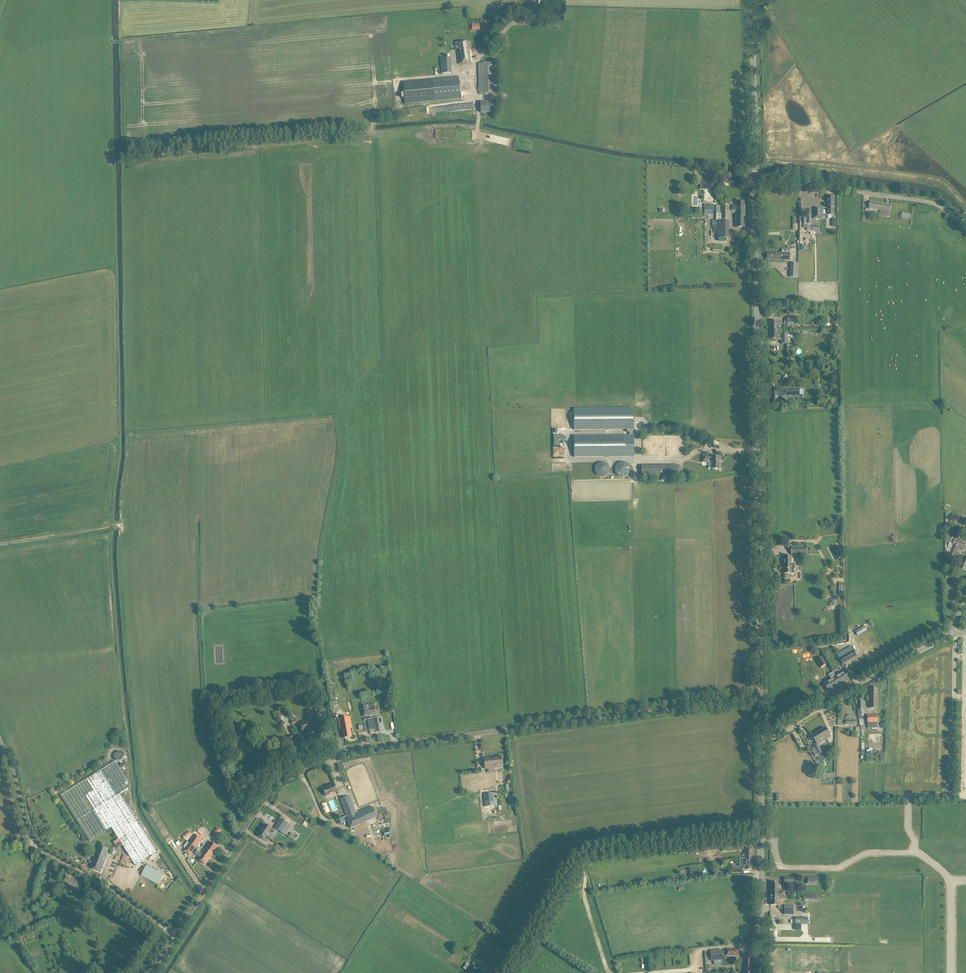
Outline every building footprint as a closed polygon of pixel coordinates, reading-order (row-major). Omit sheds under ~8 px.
[(463,42),(455,43),(456,50),(457,49),(459,64),(466,63),(471,63),(468,41),(463,42)] [(441,58),(442,73),(452,73),(452,58),(441,58)] [(496,63),(479,64),(479,94),(496,94),(496,63)] [(402,82),(405,104),(461,98),(458,76),(402,82)] [(481,101),(481,112),(496,112),(496,101),(481,101)] [(745,211),(745,202),(736,202),(736,206),(731,206),(716,206),(717,213),(729,213),(729,211),(736,211),(736,210),(745,211)] [(890,216),(891,205),(870,202),(869,208),(881,210),(880,214),(890,216)] [(820,219),(821,210),(827,210),(827,209),(814,208),(814,217),(816,217),(816,219),(820,219)] [(745,227),(745,211),(736,210),(736,211),(736,227),(745,227)] [(710,232),(710,235),(713,235),(713,234),(716,234),(716,238),(728,238),(729,229),(729,221),(729,213),(717,213),(716,213),(716,226),(713,226),(713,232),(710,232)] [(807,226),(807,223),(807,217),(804,217),(804,228),(807,228),(807,230),(819,230),(819,226),(807,226)] [(791,263),(790,277),(798,278),(799,263),(791,263)] [(770,321),(770,330),(777,330),(782,329),(782,321),(770,321)] [(777,330),(770,330),(770,339),(782,339),(782,344),(788,344),(788,343),(788,338),(788,334),(777,334),(777,330)] [(777,393),(771,393),(771,404),(777,404),(777,402),(781,402),(781,398),(786,396),(786,395),(785,395),(785,390),(785,388),(777,388),(777,393)] [(634,408),(574,409),(574,430),(618,430),(629,430),(629,436),(625,436),(574,436),(574,457),(634,457),(634,436),(633,430),(634,430),(634,408)] [(711,456),(702,456),(702,462),(708,462),(708,460),(712,460),(712,465),(712,469),(718,469),(718,470),(720,470),(720,469),(722,469),(722,465),(721,464),(721,457),(711,457),(711,456)] [(595,467),(595,469),(595,472),(597,475),(600,476),(602,477),(605,476),(608,475),(609,472),(610,469),(609,467),(608,464),(605,463),(602,462),(599,463),(597,464),(595,467)] [(615,466),(615,469),(615,472),(617,475),(620,476),(622,477),(625,476),(628,475),(629,472),(630,469),(629,466),(628,464),(625,462),(622,462),(619,462),(617,464),(615,466)] [(667,465),(641,466),(642,476),(667,476),(678,476),(678,475),(679,465),(667,465)] [(950,552),(950,553),(949,557),(954,559),(955,555),(956,555),(959,548),(963,550),(965,543),(965,542),(952,536),(948,546),(946,551),(950,552)] [(791,556),(784,556),(784,574),(791,574),(794,574),(794,569),(791,569),(791,564),(794,564),(794,556),(791,556)] [(865,626),(855,632),(857,635),(867,630),(865,626)] [(837,654),(843,665),(857,657),(851,646),(837,654)] [(822,657),(816,660),(817,661),(821,668),(826,664),(822,658),(822,657)] [(846,670),(835,676),(840,684),(851,678),(846,670)] [(831,679),(824,683),(829,691),(840,684),(835,676),(831,679)] [(818,678),(814,680),(818,686),(822,684),(818,678)] [(877,688),(869,688),(869,708),(877,708),(877,688)] [(323,704),(313,707),(316,715),(326,711),(323,704)] [(368,705),(362,707),(364,717),(377,715),(376,708),(369,709),(368,705)] [(315,729),(321,726),(317,716),(314,717),(314,718),(309,720),(309,719),(298,722),(303,734),(316,730),(315,729)] [(350,728),(352,728),(350,716),(338,718),(340,730),(342,730),(344,738),(352,737),(350,728)] [(381,732),(379,717),(367,719),(370,734),(381,732)] [(819,732),(824,741),(831,737),(825,728),(819,732)] [(817,745),(824,741),(819,732),(812,736),(817,745)] [(298,744),(294,735),(287,738),(291,747),(298,744)] [(811,749),(815,756),(821,752),(818,746),(811,749)] [(503,767),(502,760),(502,758),(502,756),(497,757),(497,758),(485,759),(484,758),(485,769),(503,767)] [(128,782),(115,761),(61,796),(90,841),(111,828),(118,839),(113,842),(115,844),(120,841),(135,865),(157,852),(120,794),(129,788),(125,783),(128,782)] [(323,788),(326,796),(337,791),(334,784),(334,785),(328,787),(327,786),(323,788)] [(495,806),(493,793),(484,794),(485,807),(495,806)] [(347,797),(340,800),(346,815),(349,821),(347,822),(350,829),(355,827),(377,818),(372,806),(356,813),(349,796),(348,796),(347,797)] [(275,828),(285,835),(291,825),(281,818),(281,819),(279,817),(277,820),(279,821),(275,828)] [(261,830),(268,834),(269,832),(272,834),(274,832),(275,832),(274,831),(275,831),(271,829),(266,825),(264,828),(263,827),(261,830)] [(218,828),(213,834),(217,837),(221,831),(218,828)] [(264,840),(268,834),(261,830),(257,835),(264,840)] [(185,840),(191,834),(189,831),(182,837),(184,839),(185,840)] [(190,843),(195,848),(202,838),(196,834),(190,843)] [(209,858),(218,846),(212,842),(203,854),(209,858)] [(190,855),(195,848),(190,843),(184,851),(190,855)] [(96,854),(91,868),(101,872),(106,858),(110,849),(100,845),(96,854)] [(195,854),(200,857),(199,860),(205,864),(209,858),(203,854),(198,850),(195,854)] [(745,859),(740,859),(740,867),(742,866),(742,869),(745,870),(752,869),(752,859),(745,859)] [(164,875),(146,866),(141,875),(158,884),(164,875)] [(61,883),(80,893),(85,882),(66,872),(61,883)] [(58,880),(51,877),(44,894),(49,896),(54,886),(55,886),(58,880)] [(779,891),(779,883),(771,883),(771,894),(785,894),(785,891),(779,891)] [(785,897),(785,894),(771,894),(770,905),(778,905),(778,897),(785,897)] [(721,950),(711,951),(712,960),(722,959),(721,950)] [(472,964),(474,966),(474,967),(476,968),(484,972),(493,972),(494,972),(484,966),(482,965),(479,964),(478,965),(476,963),(473,962),(472,964)]
